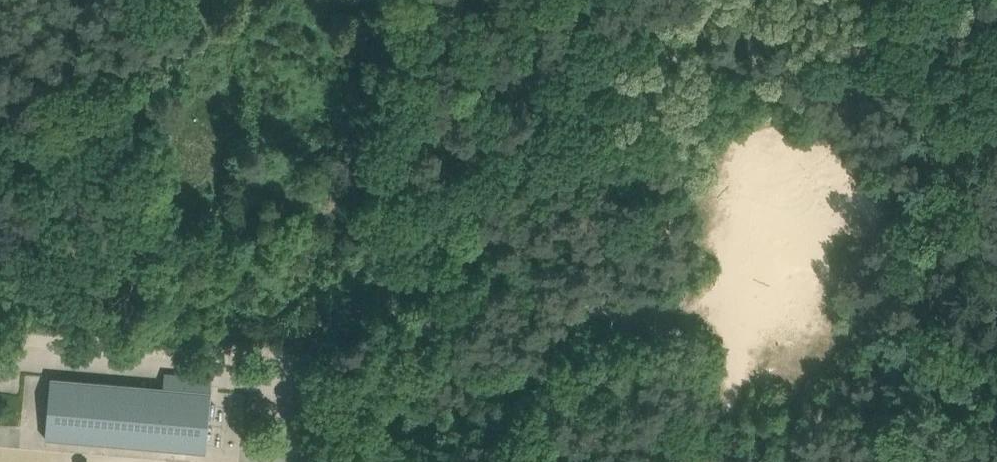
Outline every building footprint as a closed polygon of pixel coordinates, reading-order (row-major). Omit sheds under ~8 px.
[(46,438),(175,449),(188,450),(188,442),(199,443),(204,390),(212,391),(212,390),(51,376),(51,377),(59,378),(54,437),(46,436),(46,438)]
